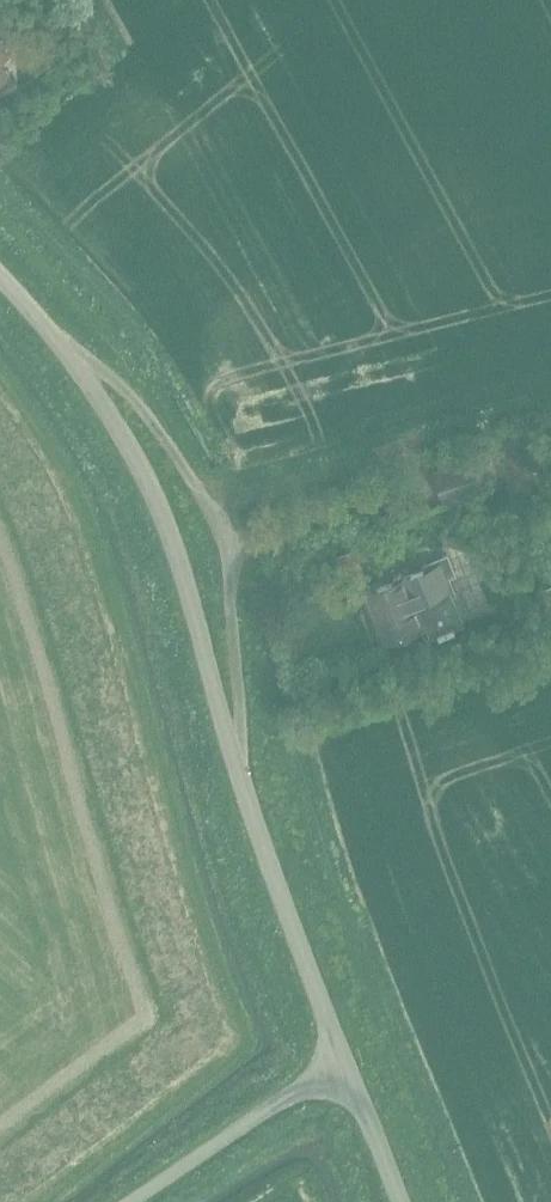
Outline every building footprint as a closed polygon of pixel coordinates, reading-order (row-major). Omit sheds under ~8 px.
[(9,60),(0,47),(0,65),(9,60)] [(368,592),(387,639),(423,624),(414,601),(433,593),(423,570),(368,592)]
